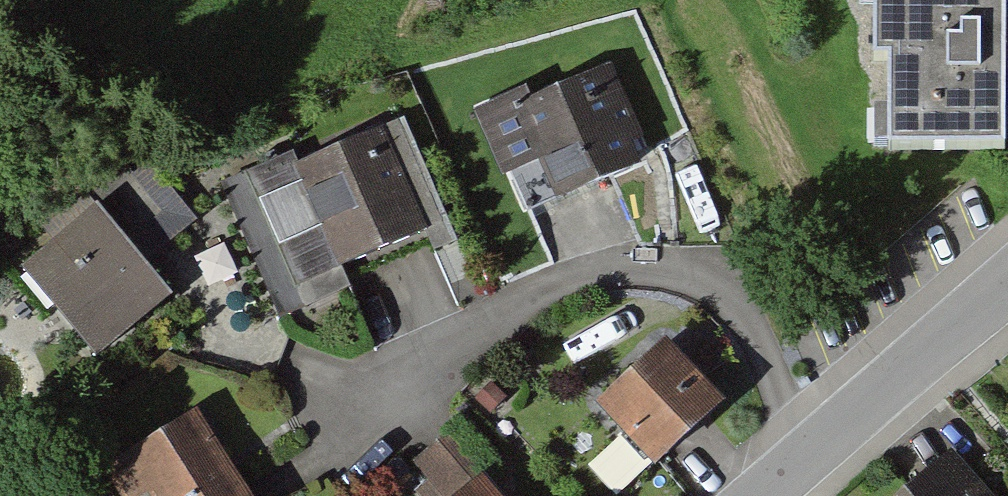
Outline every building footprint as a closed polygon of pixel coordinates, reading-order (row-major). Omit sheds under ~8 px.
[(863,72),(875,75),(875,169),(996,169),(995,13),(983,13),(983,0),(863,0),(863,72)] [(561,209),(658,164),(616,73),(538,109),(528,87),(486,107),(520,181),(543,170),(561,209)] [(345,286),(457,236),(406,120),(293,170),(345,286)] [(203,229),(155,162),(121,186),(169,253),(203,229)] [(20,268),(98,366),(172,307),(94,210),(20,268)] [(665,347),(599,416),(658,472),(724,403),(665,347)] [(103,476),(114,495),(242,495),(200,421),(103,476)] [(495,463),(465,424),(404,470),(423,495),(450,495),(495,463)] [(908,495),(996,495),(959,453),(908,495)] [(482,484),(468,495),(492,495),(482,484)]
